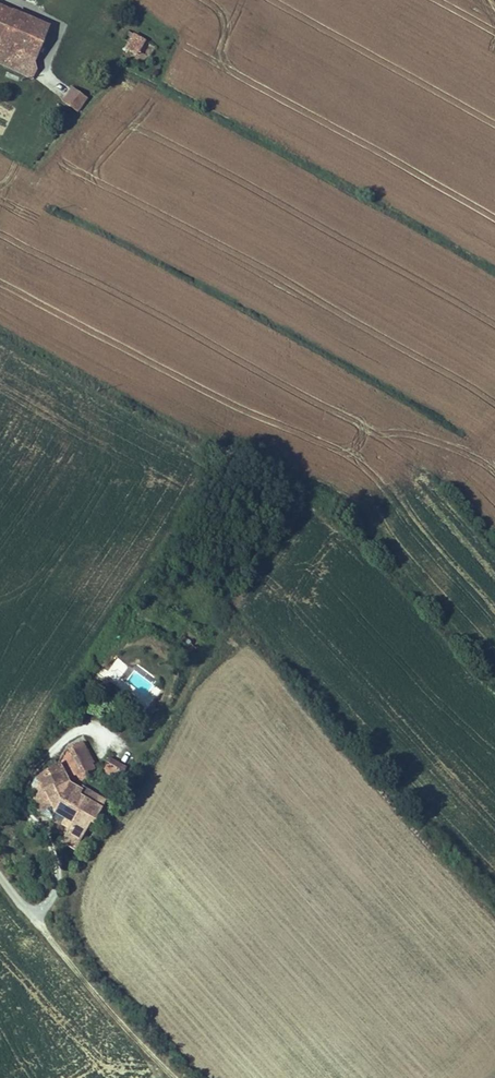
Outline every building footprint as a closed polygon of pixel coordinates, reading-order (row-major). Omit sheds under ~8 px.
[(45,3),(65,13),(68,7),(59,2),(60,0),(46,0),(45,3)] [(12,12),(0,6),(0,39),(12,12)] [(11,48),(33,58),(35,59),(45,35),(43,34),(46,26),(25,17),(12,12),(0,39),(0,63),(3,65),(11,48)] [(145,40),(111,22),(103,35),(137,54),(145,40)] [(32,80),(37,71),(33,58),(11,48),(3,65),(25,76),(32,80)] [(73,88),(63,101),(78,111),(87,98),(73,88)] [(110,693),(115,686),(103,677),(98,684),(110,693)] [(148,721),(152,715),(146,711),(142,717),(148,721)] [(46,773),(37,778),(43,790),(52,806),(55,811),(65,817),(61,823),(70,828),(65,837),(77,844),(89,822),(91,823),(99,808),(77,796),(80,791),(70,785),(69,783),(96,769),(81,742),(65,752),(58,764),(45,771),(46,773)] [(124,771),(126,767),(109,757),(100,772),(120,782),(125,772),(124,771)] [(104,800),(82,788),(80,791),(77,796),(99,808),(104,800)] [(52,806),(43,790),(31,797),(40,813),(52,806)] [(77,844),(65,837),(62,841),(74,848),(77,844)]
